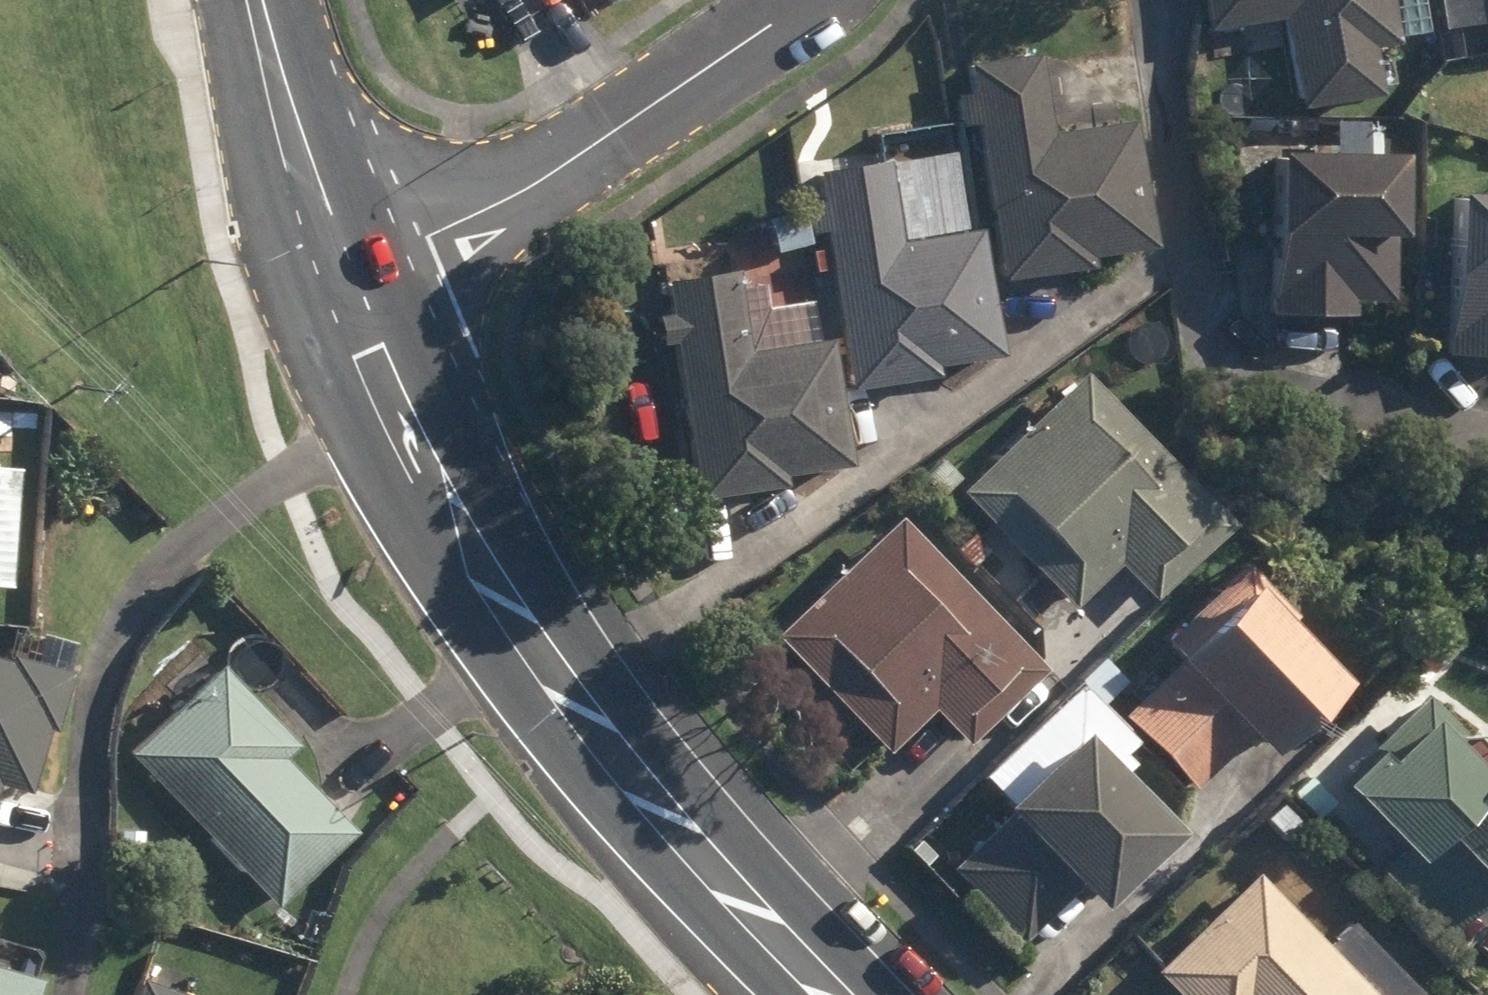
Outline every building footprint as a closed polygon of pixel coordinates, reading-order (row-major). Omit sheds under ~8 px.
[(1283,103),(1365,91),(1359,45),(1384,43),(1377,0),(1190,0),(1194,26),(1269,14),(1283,103)] [(1478,39),(1487,37),(1487,0),(1472,0),(1478,39)] [(965,123),(983,279),(1081,267),(1079,254),(1135,247),(1120,121),(1034,132),(1025,55),(956,64),(960,93),(944,95),(949,126),(965,123)] [(1252,313),(1341,316),(1342,301),(1381,302),(1382,229),(1374,229),(1376,149),(1248,146),(1247,227),(1255,227),(1252,313)] [(813,230),(836,387),(922,374),(921,364),(987,353),(968,230),(889,240),(876,159),(802,169),(807,203),(793,205),(797,233),(813,230)] [(1487,359),(1487,189),(1432,187),(1429,266),(1432,266),(1430,357),(1487,359)] [(661,341),(685,497),(774,482),(772,474),(841,463),(822,337),(733,350),(720,271),(651,282),(656,313),(642,316),(647,343),(661,341)] [(1033,580),(1060,607),(1104,565),(1137,598),(1216,521),(1069,371),(946,490),(1008,554),(995,568),(1018,593),(1033,580)] [(22,452),(23,414),(0,413),(0,452),(22,452)] [(17,585),(26,468),(0,466),(0,584),(17,585)] [(759,636),(875,753),(921,708),(956,744),(1034,669),(883,515),(759,636)] [(936,535),(963,568),(982,553),(955,520),(936,535)] [(907,534),(926,553),(938,541),(921,522),(907,534)] [(1109,717),(1181,790),(1232,740),(1241,749),(1318,675),(1268,624),(1281,612),(1229,561),(1149,638),(1154,644),(1147,651),(1161,667),(1109,717)] [(5,781),(36,790),(54,726),(61,729),(78,672),(17,654),(14,665),(0,661),(0,799),(5,781)] [(1094,662),(1071,684),(1096,708),(1118,685),(1094,662)] [(135,754),(282,906),(360,829),(290,757),(303,744),(226,664),(135,754)] [(1439,938),(1487,885),(1487,743),(1480,752),(1458,731),(1449,731),(1409,693),(1357,750),(1350,742),(1313,783),(1381,846),(1363,867),(1439,938)] [(939,870),(1012,944),(1063,894),(1074,905),(1151,828),(1050,727),(973,804),(989,819),(939,870)] [(1411,992),(1338,921),(1315,946),(1239,872),(1143,973),(1166,994),(1408,994),(1411,992)] [(46,981),(0,966),(0,994),(42,994),(46,981)] [(147,976),(141,994),(197,994),(147,976)]
